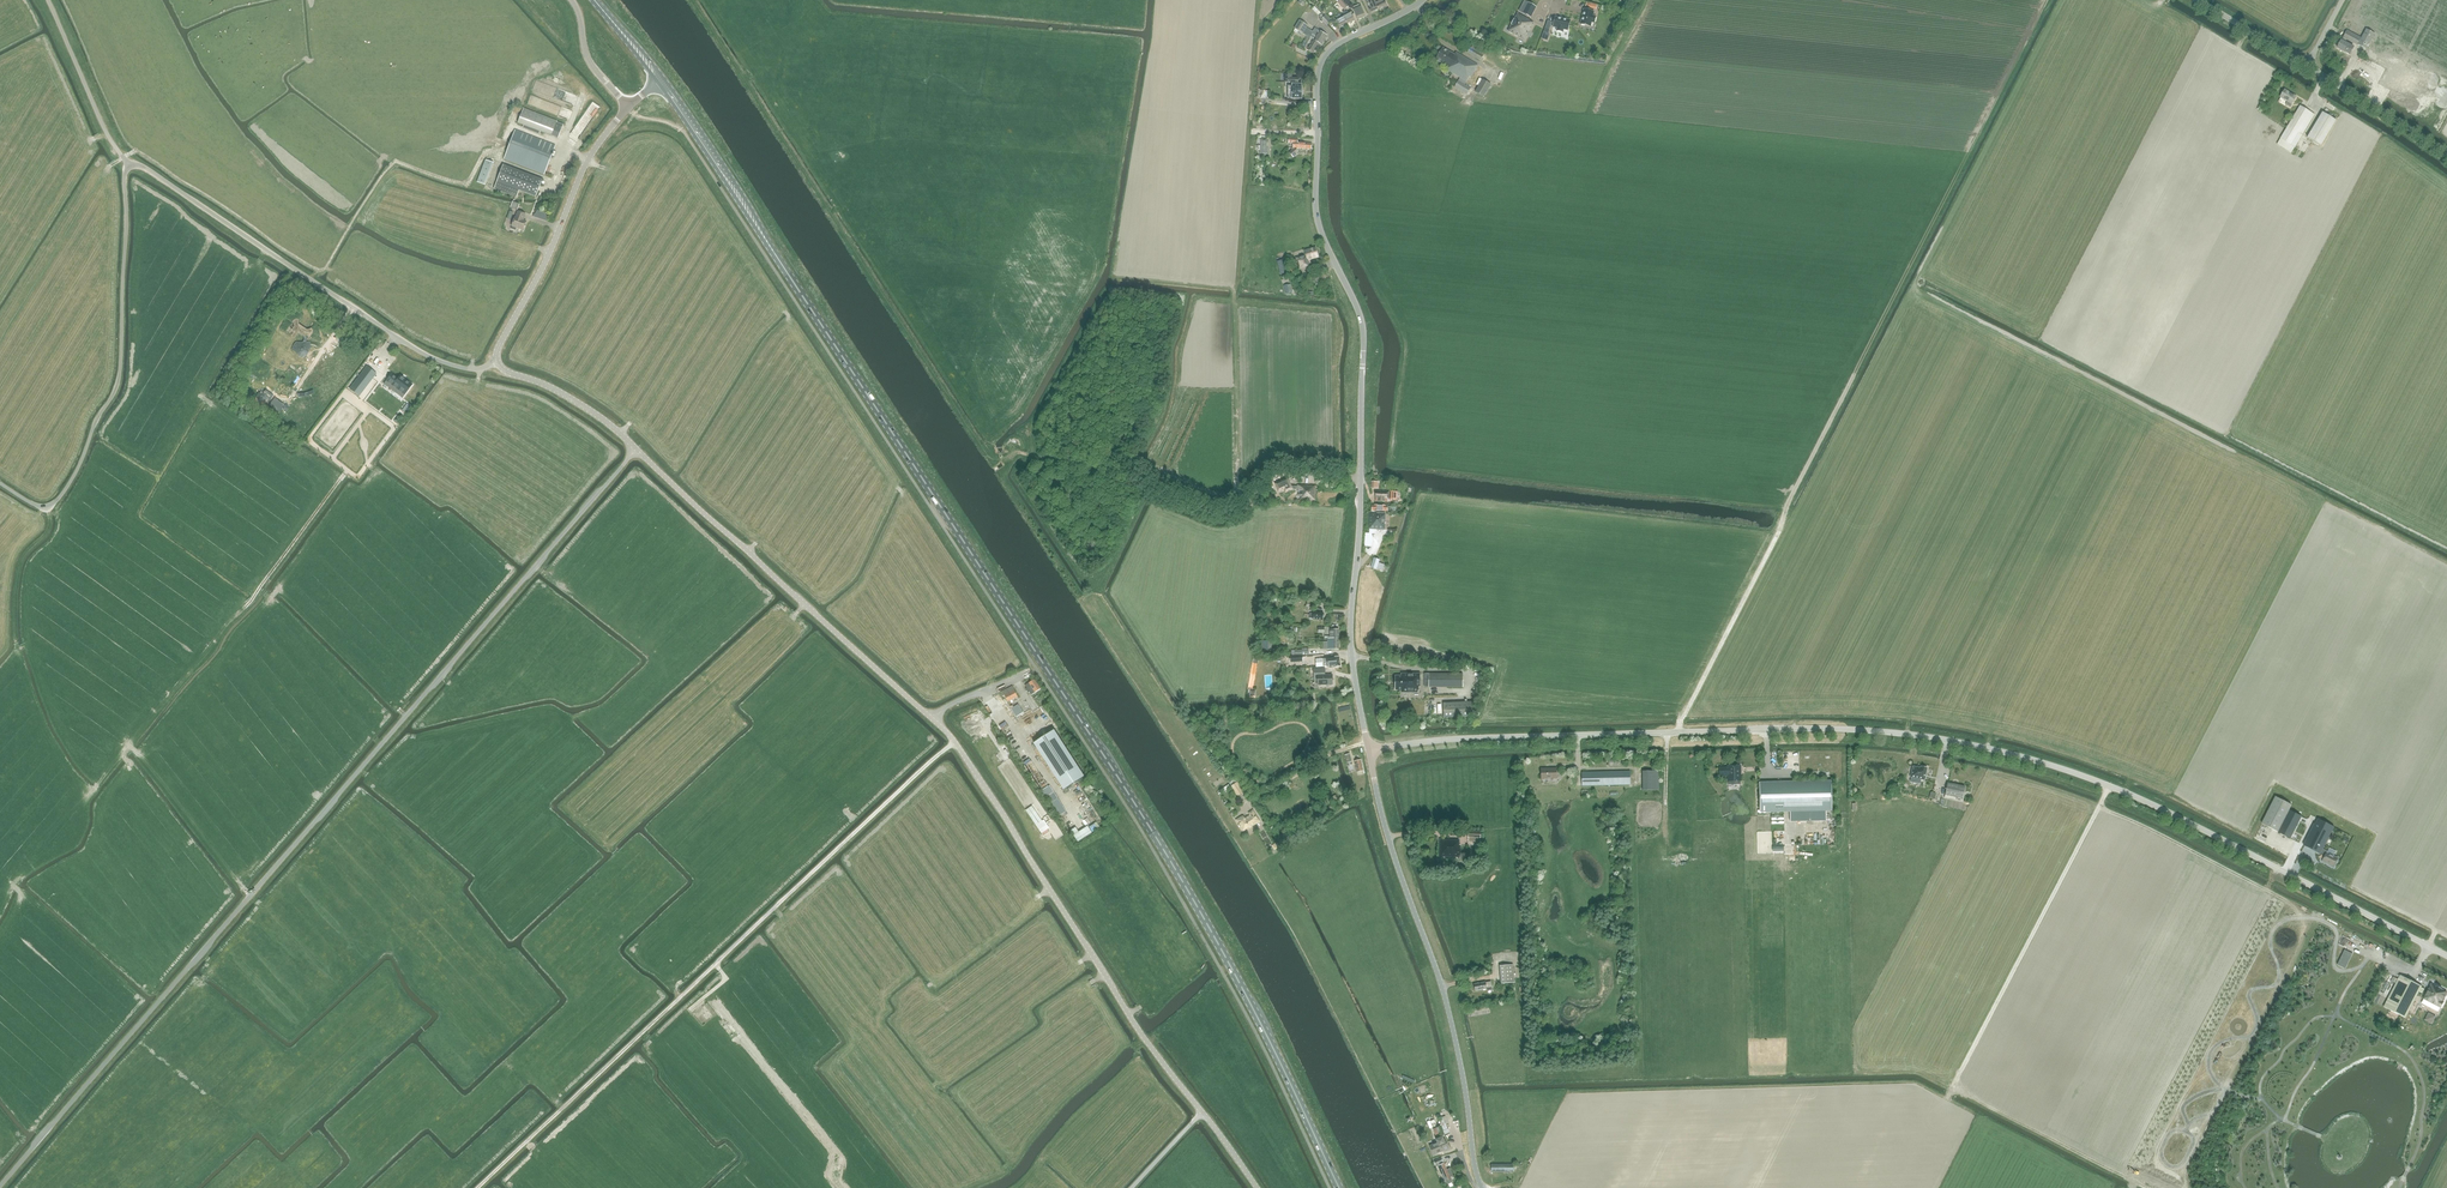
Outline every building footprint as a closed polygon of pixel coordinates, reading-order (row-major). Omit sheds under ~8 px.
[(1340,0),(1337,2),(1344,10),(1349,5),(1344,0),(1340,0)] [(1377,2),(1377,1),(1376,2),(1375,0),(1368,0),(1366,1),(1368,6),(1367,6),(1371,14),(1380,10),(1377,2)] [(1377,1),(1377,2),(1380,10),(1387,6),(1385,1),(1384,0),(1383,0),(1378,0),(1378,1),(1377,1)] [(1536,7),(1528,3),(1523,13),(1531,18),(1536,7)] [(1362,7),(1360,7),(1359,4),(1353,7),(1354,10),(1358,19),(1366,16),(1362,7)] [(1325,15),(1324,16),(1321,13),(1314,6),(1312,9),(1318,15),(1318,16),(1321,19),(1327,25),(1331,22),(1325,15)] [(1596,16),(1593,16),(1594,11),(1584,9),(1580,24),(1590,26),(1591,22),(1594,22),(1596,16)] [(1345,16),(1343,16),(1347,24),(1355,20),(1351,12),(1349,13),(1348,11),(1346,12),(1345,11),(1344,11),(1344,13),(1343,13),(1345,16)] [(1511,25),(1508,31),(1524,40),(1534,23),(1529,21),(1530,20),(1518,13),(1514,20),(1514,19),(1511,25)] [(1340,28),(1347,24),(1343,16),(1342,17),(1340,15),(1339,14),(1337,15),(1338,16),(1337,17),(1338,19),(1336,21),(1340,28)] [(1553,26),(1557,27),(1556,30),(1562,32),(1563,29),(1568,30),(1570,19),(1555,16),(1553,26)] [(1294,28),(1295,29),(1293,31),(1301,36),(1302,33),(1310,38),(1304,48),(1313,53),(1319,44),(1322,45),(1327,36),(1315,28),(1313,32),(1306,28),(1308,25),(1299,20),(1294,28)] [(1548,21),(1543,33),(1548,35),(1552,22),(1548,21)] [(2340,39),(2336,47),(2345,52),(2350,54),(2351,51),(2354,46),(2349,44),(2345,42),(2347,39),(2358,45),(2364,48),(2367,49),(2375,34),(2366,29),(2362,37),(2347,29),(2341,40),(2340,39)] [(1485,53),(1473,45),(1471,48),(1470,47),(1467,53),(1480,61),(1485,53)] [(1445,70),(1460,78),(1454,88),(1467,95),(1470,89),(1464,85),(1469,78),(1470,79),(1478,66),(1455,53),(1454,55),(1443,48),(1436,61),(1447,67),(1445,70)] [(1292,83),(1292,74),(1284,74),(1284,83),(1292,83)] [(1482,79),(1475,92),(1483,97),(1491,85),(1482,79)] [(2290,107),(2294,100),(2296,97),(2285,90),(2280,97),(2287,102),(2285,105),(2290,107)] [(2289,123),(2287,127),(2280,139),(2277,144),(2292,153),(2315,114),(2300,106),(2289,123)] [(557,122),(557,121),(524,108),(518,123),(558,139),(563,125),(557,122)] [(2333,115),(2329,113),(2328,115),(2323,112),(2307,138),(2321,146),(2337,120),(2332,117),(2333,115)] [(515,130),(505,157),(504,159),(545,174),(555,146),(515,130)] [(1297,142),(1298,139),(1298,138),(1289,138),(1288,143),(1293,144),(1293,148),(1293,150),(1289,153),(1291,155),(1294,157),(1297,154),(1297,150),(1297,149),(1311,149),(1312,143),(1297,142)] [(1260,153),(1264,154),(1268,154),(1268,148),(1267,148),(1267,141),(1261,141),(1260,153)] [(503,165),(497,181),(494,189),(516,198),(519,190),(536,197),(542,180),(503,165)] [(519,204),(512,201),(510,207),(517,210),(519,204)] [(512,226),(523,230),(526,221),(523,220),(525,214),(518,211),(515,217),(512,226)] [(1319,258),(1315,247),(1304,250),(1305,255),(1294,258),(1297,270),(1312,265),(1310,260),(1319,258)] [(1288,273),(1285,260),(1277,262),(1280,275),(1288,273)] [(1292,293),(1291,284),(1284,286),(1285,294),(1292,293)] [(309,348),(311,346),(309,342),(306,342),(306,341),(307,338),(308,337),(310,338),(313,333),(313,332),(313,331),(313,330),(312,329),(312,328),(307,330),(299,324),(299,323),(299,322),(299,320),(298,319),(297,319),(296,319),(295,320),(294,320),(292,323),(294,324),(294,327),(292,330),(290,328),(290,327),(289,327),(288,329),(286,332),(288,332),(289,333),(291,336),(295,337),(298,332),(302,335),(303,336),(304,337),(304,339),(304,341),(303,342),(302,343),(301,343),(300,344),(298,343),(295,344),(293,349),(301,354),(303,354),(305,354),(309,348)] [(367,366),(350,389),(359,396),(377,373),(367,366)] [(399,378),(392,373),(384,384),(403,398),(413,384),(401,375),(399,378)] [(275,399),(270,405),(277,410),(282,403),(275,399)] [(1289,478),(1277,483),(1280,491),(1286,489),(1287,493),(1294,490),(1289,478)] [(1315,500),(1316,485),(1298,485),(1298,496),(1301,496),(1301,499),(1315,500)] [(1388,492),(1377,491),(1376,501),(1388,501),(1388,499),(1389,499),(1397,500),(1398,492),(1389,491),(1389,492),(1388,492)] [(1385,529),(1385,514),(1384,514),(1384,513),(1380,513),(1380,514),(1370,514),(1370,529),(1385,529)] [(1382,568),(1384,564),(1379,563),(1380,560),(1374,558),(1371,567),(1377,569),(1378,567),(1382,568)] [(1314,608),(1314,603),(1315,599),(1308,599),(1307,607),(1314,608)] [(1324,639),(1329,639),(1330,638),(1330,639),(1339,639),(1339,630),(1330,630),(1330,636),(1324,636),(1324,639)] [(1339,649),(1339,639),(1330,639),(1330,638),(1329,639),(1329,642),(1324,642),(1324,649),(1339,649)] [(1341,666),(1339,657),(1322,659),(1322,661),(1322,664),(1323,667),(1332,666),(1332,667),(1341,666)] [(1324,668),(1314,669),(1314,680),(1315,680),(1318,680),(1318,684),(1333,684),(1333,675),(1325,675),(1324,674),(1324,668)] [(1420,687),(1420,673),(1402,673),(1402,675),(1396,675),(1396,690),(1402,690),(1402,692),(1418,692),(1418,691),(1419,691),(1419,687),(1420,687)] [(1463,674),(1424,673),(1424,687),(1463,688),(1463,674)] [(1030,692),(1032,695),(1041,689),(1035,680),(1025,686),(1027,688),(1026,689),(1028,693),(1030,692)] [(1001,692),(1003,696),(1005,695),(1008,702),(1018,697),(1013,686),(1001,692)] [(1444,718),(1473,717),(1472,702),(1443,703),(1444,718)] [(1018,704),(1012,709),(1014,713),(1021,708),(1018,704)] [(1054,730),(1034,743),(1064,790),(1085,777),(1054,730)] [(1357,772),(1363,770),(1361,760),(1354,761),(1357,772)] [(1740,767),(1740,766),(1736,766),(1736,767),(1732,767),(1732,766),(1728,766),(1728,767),(1720,768),(1720,776),(1727,776),(1727,782),(1728,782),(1728,784),(1732,784),(1740,784),(1740,768),(1739,768),(1739,767),(1740,767)] [(1911,777),(1910,782),(1920,784),(1921,779),(1924,780),(1927,768),(1921,767),(1917,767),(1917,768),(1913,767),(1910,777),(1911,777)] [(1541,779),(1557,779),(1557,768),(1550,768),(1550,771),(1548,771),(1548,768),(1541,769),(1541,779)] [(1582,786),(1630,785),(1630,771),(1582,772),(1582,786)] [(1659,790),(1658,771),(1642,771),(1643,791),(1659,790)] [(1237,782),(1235,779),(1229,783),(1231,786),(1231,787),(1237,797),(1245,792),(1238,782),(1237,782)] [(1832,811),(1831,781),(1759,783),(1760,812),(1832,811)] [(1945,795),(1945,797),(1956,800),(1956,798),(1963,799),(1965,787),(1948,783),(1945,795)] [(1054,792),(1047,796),(1059,816),(1066,812),(1054,792)] [(2278,832),(2291,838),(2291,837),(2293,833),(2302,817),(2289,810),(2292,805),(2275,796),(2262,823),(2272,829),(2278,832)] [(1261,821),(1253,809),(1251,811),(1248,813),(1249,814),(1249,815),(1249,816),(1245,818),(1243,816),(1241,817),(1241,816),(1235,820),(1237,822),(1238,822),(1240,826),(1243,831),(1249,827),(1250,828),(1261,821)] [(2316,824),(2305,846),(2312,849),(2320,854),(2321,852),(2326,854),(2322,861),(2333,866),(2338,858),(2327,852),(2328,851),(2323,848),(2334,827),(2319,819),(2316,824)] [(1481,839),(1481,831),(1468,831),(1468,839),(1481,839)] [(1462,853),(1460,853),(1460,845),(1459,845),(1459,840),(1440,840),(1440,856),(1460,857),(1462,857),(1462,853)] [(2353,954),(2344,950),(2337,965),(2346,969),(2353,954)] [(1515,983),(1513,964),(1499,965),(1501,984),(1515,983)] [(2406,1018),(2422,986),(2400,975),(2384,1007),(2406,1018)] [(1486,982),(1474,984),(1476,991),(1487,989),(1487,990),(1492,989),(1492,987),(1491,982),(1486,982)] [(2424,999),(2430,1002),(2428,1006),(2438,1012),(2440,1007),(2441,1008),(2444,1002),(2443,1001),(2446,994),(2446,991),(2443,989),(2437,986),(2432,983),(2431,985),(2432,985),(2430,989),(2429,989),(2424,999)] [(2429,1013),(2425,1020),(2432,1023),(2435,1017),(2429,1013)] [(1448,1123),(1446,1116),(1439,1118),(1441,1126),(1433,1129),(1436,1137),(1449,1132),(1446,1124),(1448,1123)] [(1445,1139),(1429,1145),(1433,1155),(1449,1148),(1445,1139)] [(1444,1163),(1438,1166),(1444,1179),(1453,1175),(1450,1168),(1447,1169),(1444,1163)]
